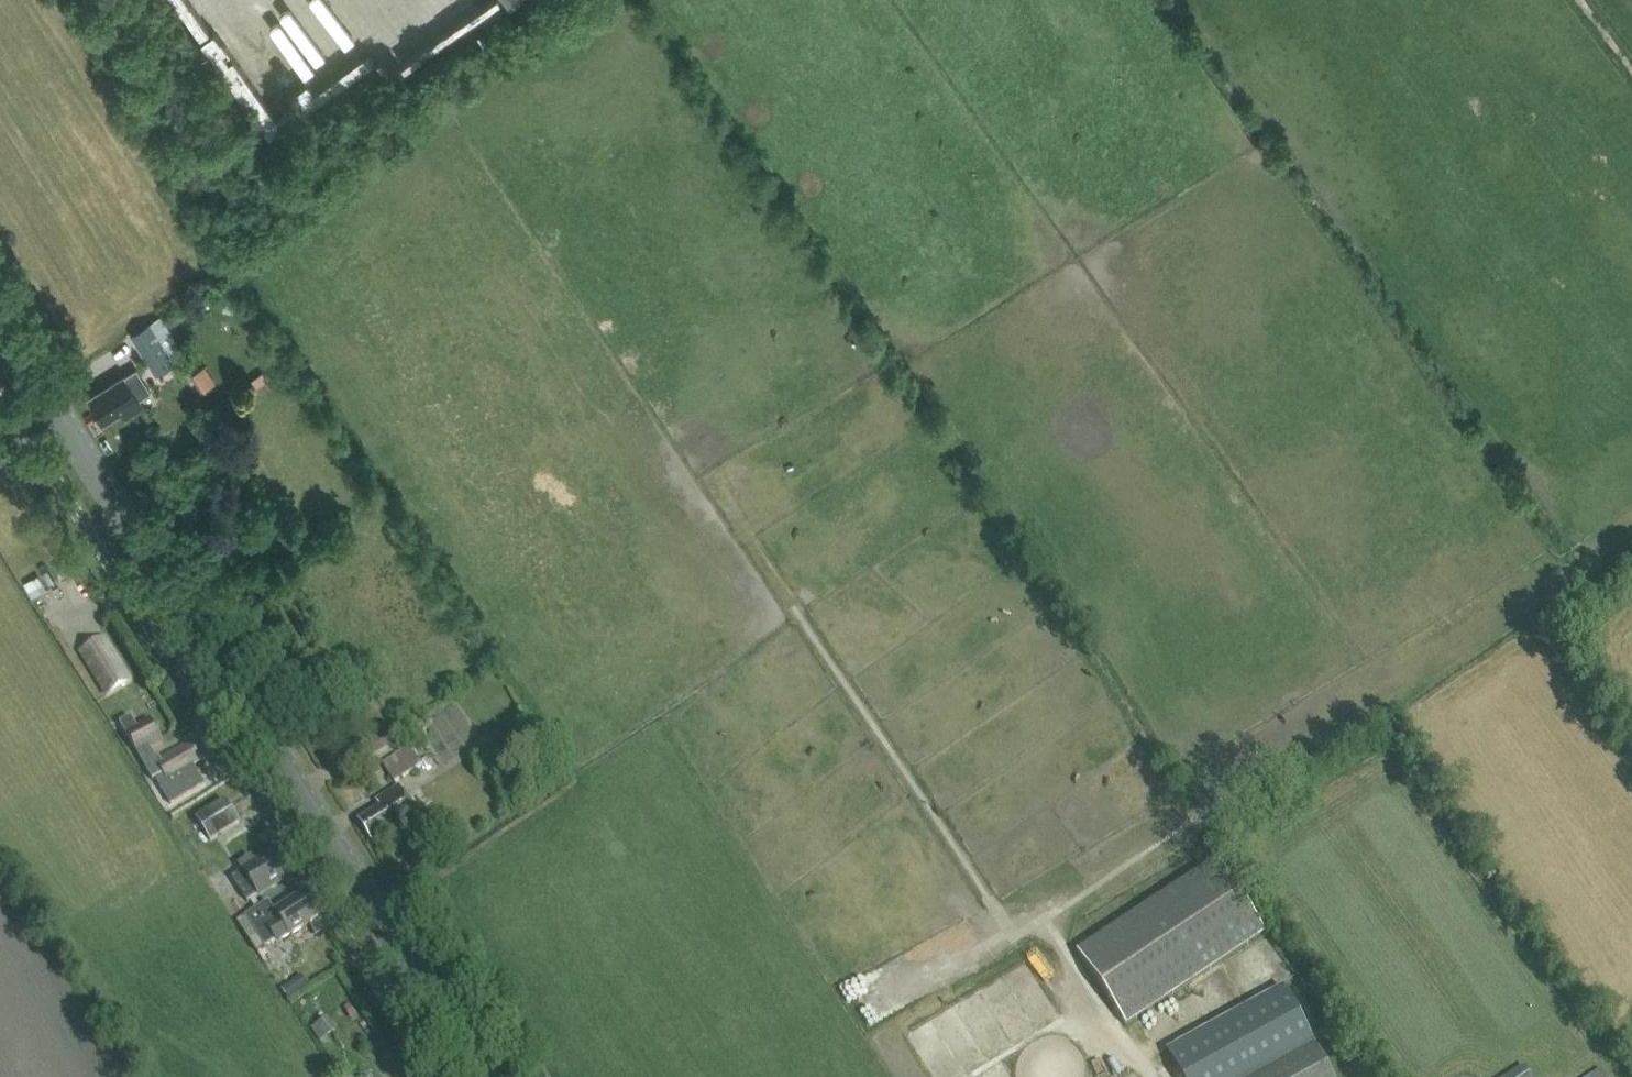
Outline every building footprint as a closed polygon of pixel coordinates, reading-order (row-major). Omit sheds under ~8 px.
[(176,363),(167,349),(179,341),(162,315),(131,334),(157,375),(176,363)] [(144,403),(139,395),(151,387),(136,365),(124,373),(90,397),(106,419),(122,408),(127,415),(144,403)] [(105,636),(78,653),(106,698),(133,681),(105,636)] [(188,742),(157,760),(151,749),(163,742),(149,718),(124,732),(153,780),(154,779),(169,806),(204,785),(192,764),(199,760),(188,742)] [(394,724),(359,745),(367,760),(403,739),(394,724)] [(393,782),(422,765),(410,745),(381,763),(393,782)] [(399,785),(372,802),(377,809),(365,817),(367,821),(361,825),(371,840),(416,811),(399,785)] [(225,800),(193,820),(208,844),(240,824),(225,800)] [(257,897),(291,875),(276,851),(255,865),(250,858),(238,866),(241,873),(229,881),(244,904),(257,896),(257,897)] [(1076,952),(1125,1026),(1265,933),(1216,859),(1076,952)] [(288,937),(319,917),(303,892),(274,912),(268,902),(236,922),(257,953),(274,942),(276,944),(288,936),(288,937)] [(257,953),(264,964),(272,959),(265,948),(257,953)] [(1168,1054),(1180,1076),(1254,1076),(1313,1045),(1284,990),(1168,1054)] [(319,1042),(336,1032),(328,1018),(311,1028),(319,1042)] [(1314,1044),(1313,1045),(1254,1076),(1333,1076),(1314,1044)] [(1523,1065),(1504,1076),(1531,1076),(1523,1065)]
